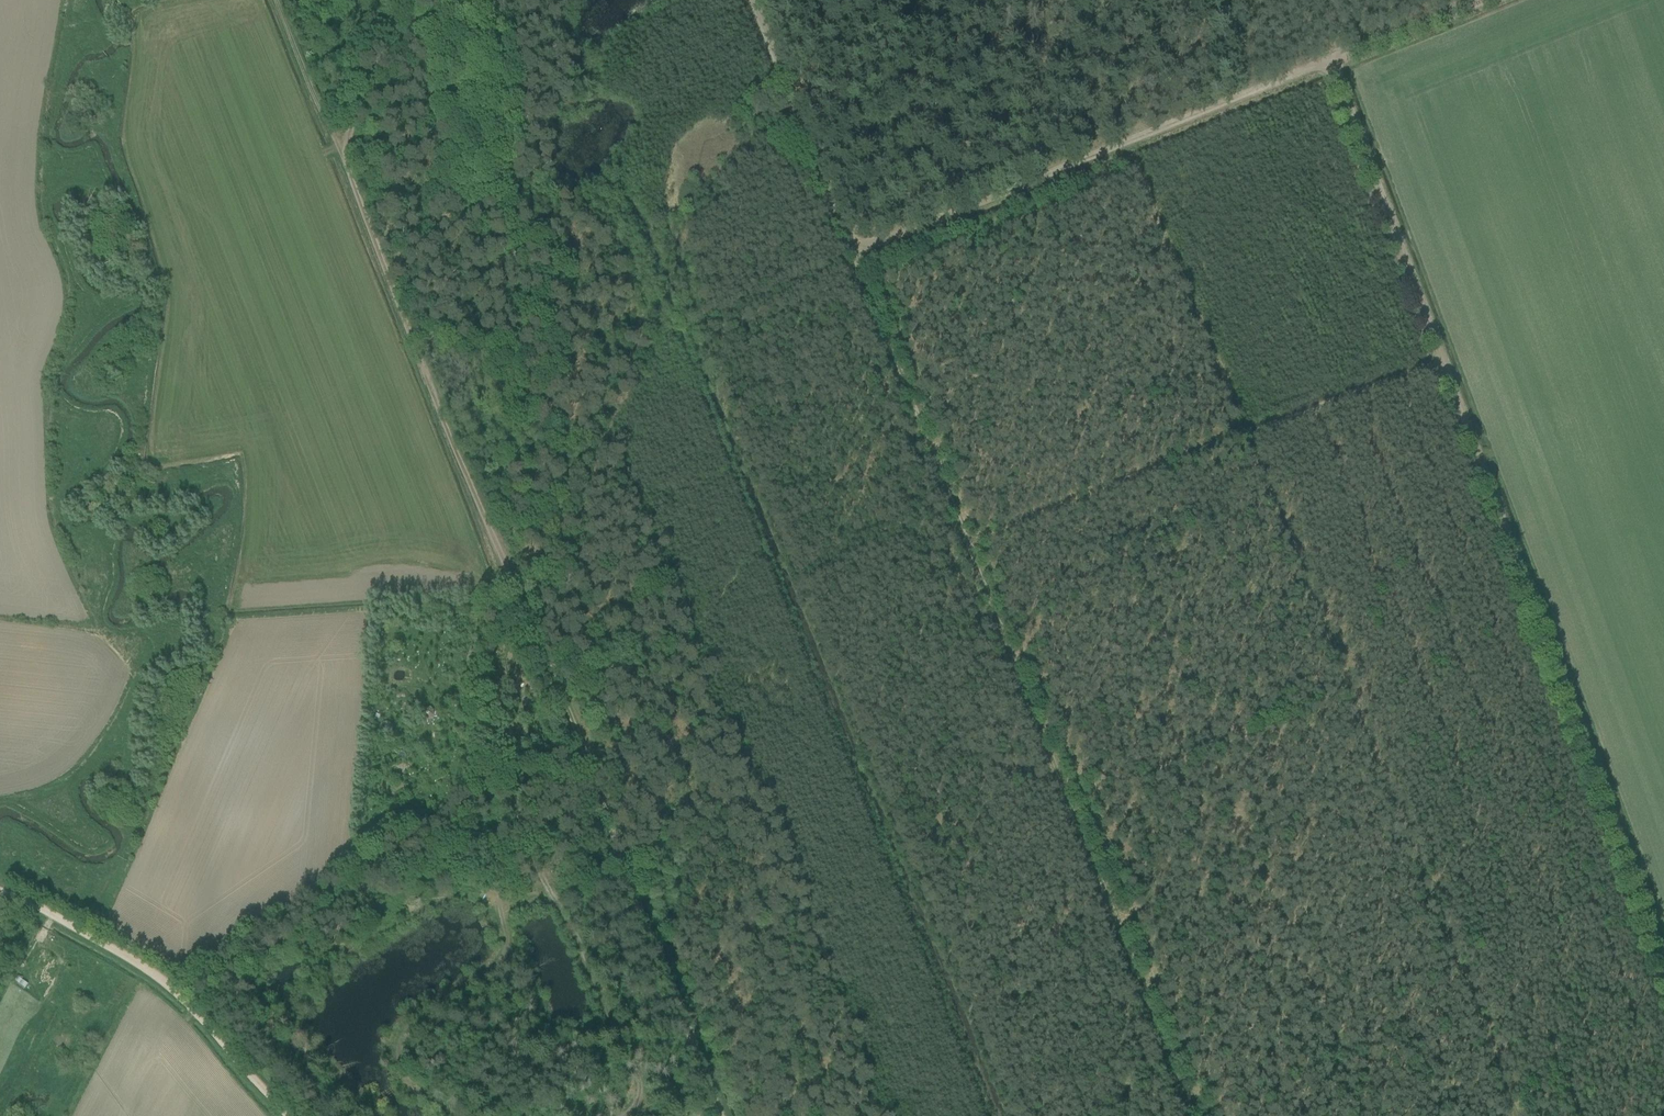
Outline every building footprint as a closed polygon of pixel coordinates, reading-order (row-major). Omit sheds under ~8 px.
[(508,700),(495,700),(495,719),(508,719),(508,700)]
